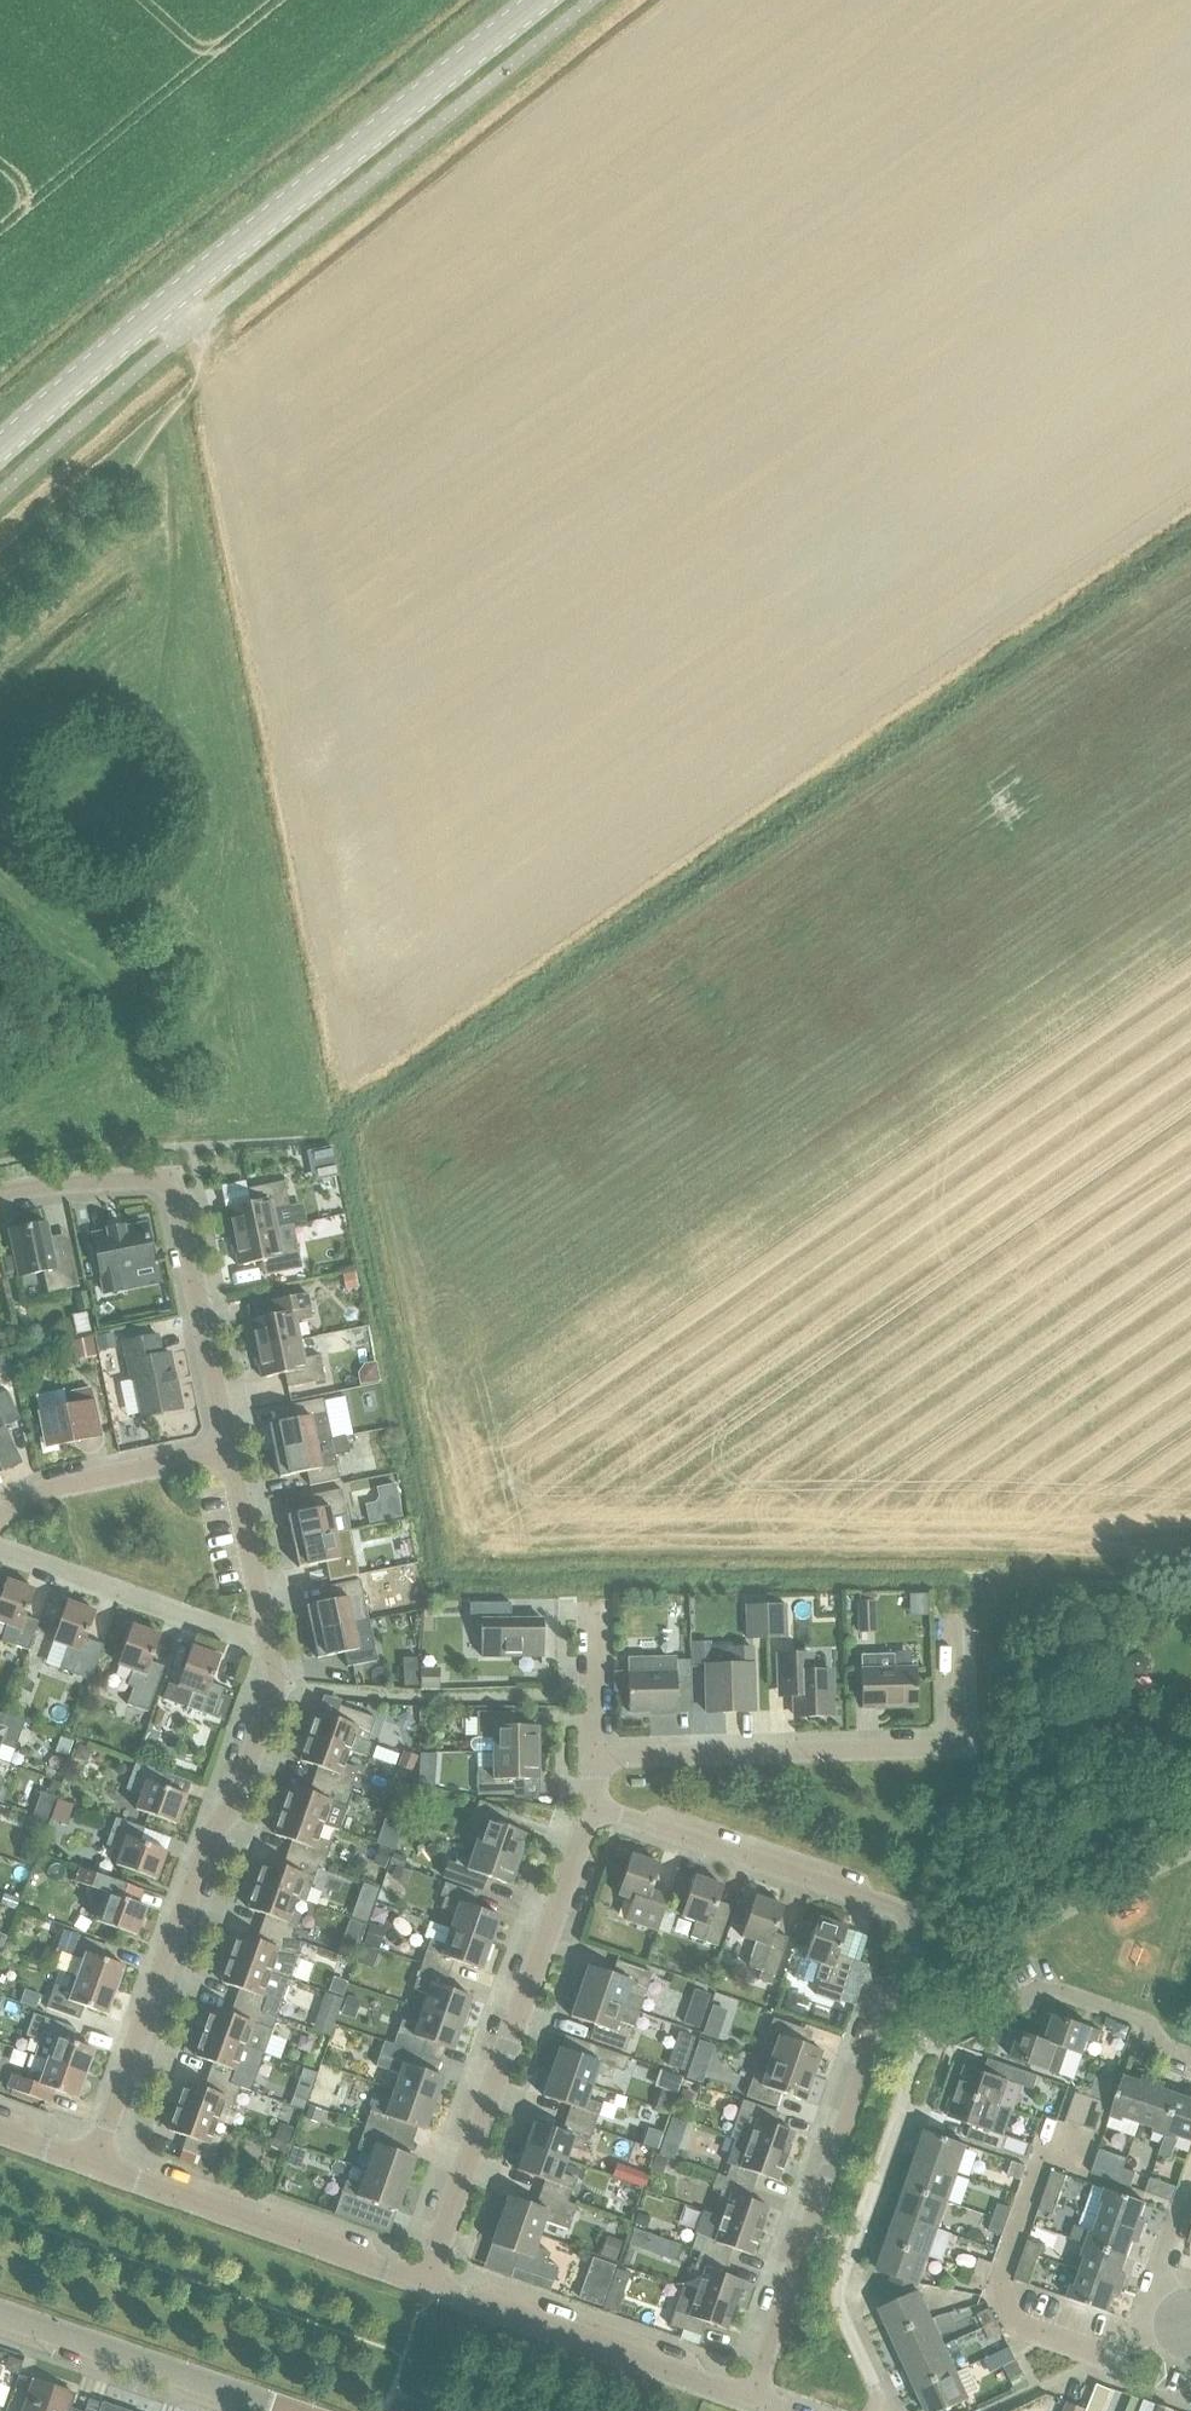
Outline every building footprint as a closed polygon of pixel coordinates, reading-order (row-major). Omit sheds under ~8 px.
[(251,1203),(227,1208),(230,1221),(228,1221),(231,1238),(278,1228),(308,1222),(304,1204),(290,1206),(285,1182),(248,1189),(251,1203)] [(10,1230),(20,1277),(44,1272),(49,1293),(80,1287),(72,1246),(53,1249),(48,1222),(10,1230)] [(93,1235),(105,1293),(122,1290),(119,1275),(155,1268),(146,1224),(125,1228),(124,1226),(108,1229),(109,1232),(93,1235)] [(278,1228),(231,1238),(235,1254),(237,1254),(239,1266),(263,1261),(266,1275),(303,1268),(298,1243),(282,1246),(278,1228)] [(251,1333),(254,1350),(301,1340),(298,1322),(313,1318),(308,1294),(271,1301),(274,1316),(250,1320),(253,1333),(251,1333)] [(135,1380),(143,1417),(184,1409),(179,1388),(177,1388),(174,1376),(176,1375),(171,1353),(163,1355),(159,1335),(124,1343),(131,1381),(135,1380)] [(301,1340),(254,1350),(258,1366),(260,1366),(262,1378),(286,1373),(289,1388),(326,1380),(321,1355),(305,1359),(301,1340)] [(102,1437),(92,1389),(66,1394),(65,1389),(36,1395),(45,1437),(40,1438),(44,1453),(59,1450),(58,1446),(102,1437)] [(20,1463),(3,1427),(18,1420),(5,1392),(0,1395),(0,1472),(20,1463)] [(332,1439),(329,1425),(324,1399),(294,1405),(297,1419),(270,1425),(275,1451),(332,1439)] [(347,1436),(332,1439),(275,1451),(281,1477),(308,1472),(310,1486),(340,1480),(335,1455),(350,1452),(347,1436)] [(288,1515),(294,1542),(335,1533),(332,1518),(348,1515),(342,1489),(312,1496),(315,1510),(288,1515)] [(335,1533),(294,1542),(299,1568),(326,1562),(330,1581),(360,1575),(354,1545),(338,1548),(335,1533)] [(8,1625),(2,1641),(29,1651),(40,1622),(27,1617),(36,1590),(7,1580),(0,1601),(0,1622),(8,1625)] [(307,1606),(312,1632),(354,1624),(351,1609),(366,1606),(361,1580),(331,1586),(334,1600),(307,1606)] [(860,1602),(861,1632),(876,1632),(874,1601),(860,1602)] [(54,1642),(68,1647),(63,1663),(76,1667),(73,1674),(92,1681),(105,1645),(87,1639),(97,1612),(68,1602),(54,1642)] [(470,1603),(471,1620),(483,1620),(483,1657),(544,1657),(543,1619),(512,1619),(512,1603),(470,1603)] [(768,1638),(787,1637),(786,1605),(768,1606),(768,1638)] [(768,1606),(747,1607),(748,1639),(768,1638),(768,1606)] [(369,1620),(354,1624),(312,1632),(318,1658),(345,1653),(348,1667),(378,1661),(369,1620)] [(119,1665),(133,1670),(128,1686),(134,1688),(128,1704),(149,1712),(165,1667),(152,1662),(162,1635),(133,1625),(119,1665)] [(169,1683),(164,1699),(188,1707),(215,1717),(224,1721),(232,1698),(223,1694),(225,1688),(212,1684),(222,1657),(193,1647),(179,1686),(169,1683)] [(706,1665),(707,1713),(756,1711),(754,1648),(734,1649),(734,1665),(706,1665)] [(779,1654),(780,1686),(795,1686),(796,1718),(834,1716),(832,1670),(812,1671),(811,1653),(779,1654)] [(894,1668),(894,1654),(862,1655),(862,1669),(863,1708),(918,1707),(917,1668),(894,1668)] [(677,1657),(629,1657),(629,1674),(630,1712),(661,1712),(661,1714),(678,1714),(678,1710),(678,1692),(692,1692),(692,1660),(677,1660),(677,1657)] [(439,1688),(439,1669),(420,1669),(420,1688),(439,1688)] [(319,1713),(310,1737),(349,1751),(366,1757),(370,1746),(368,1743),(377,1719),(341,1706),(336,1719),(319,1713)] [(478,1754),(494,1754),(494,1753),(540,1753),(540,1726),(515,1726),(515,1712),(478,1712),(478,1738),(473,1739),(470,1743),(470,1748),(473,1752),(478,1754)] [(16,1750),(26,1722),(0,1713),(0,1744),(16,1750)] [(319,1767),(314,1780),(351,1793),(359,1769),(345,1764),(349,1751),(310,1737),(302,1761),(319,1767)] [(494,1753),(494,1754),(494,1768),(478,1768),(478,1795),(515,1794),(515,1780),(540,1780),(540,1753),(494,1753)] [(127,1790),(142,1795),(137,1810),(177,1824),(187,1796),(161,1786),(165,1773),(137,1762),(127,1790)] [(293,1787),(284,1811),(323,1825),(339,1830),(352,1793),(351,1793),(314,1780),(310,1793),(293,1787)] [(47,1802),(72,1814),(82,1793),(58,1781),(47,1802)] [(482,1830),(477,1844),(520,1860),(529,1834),(506,1826),(510,1812),(480,1802),(471,1826),(482,1830)] [(292,1841),(288,1854),(320,1865),(324,1867),(333,1843),(318,1838),(323,1825),(284,1811),(275,1835),(292,1841)] [(107,1845),(122,1851),(117,1866),(157,1880),(167,1851),(141,1842),(145,1829),(117,1818),(107,1845)] [(520,1860),(477,1844),(472,1859),(459,1854),(455,1865),(448,1863),(443,1877),(483,1891),(488,1877),(511,1885),(520,1860)] [(266,1860),(258,1885),(297,1899),(307,1902),(320,1865),(288,1854),(283,1867),(266,1860)] [(632,1855),(618,1895),(633,1900),(626,1920),(658,1931),(670,1898),(652,1892),(661,1865),(632,1855)] [(77,1883),(92,1888),(87,1901),(102,1907),(97,1921),(137,1936),(147,1907),(120,1897),(125,1884),(96,1874),(81,1869),(77,1883)] [(695,1876),(682,1917),(697,1922),(691,1937),(719,1946),(728,1917),(715,1913),(724,1886),(695,1876)] [(451,1929),(491,1943),(501,1917),(473,1907),(478,1894),(446,1883),(441,1896),(446,1898),(442,1909),(456,1914),(451,1929)] [(266,1915),(262,1928),(294,1939),(302,1915),(292,1912),(297,1899),(258,1885),(249,1909),(266,1915)] [(756,1897),(742,1937),(757,1942),(749,1967),(762,1971),(759,1980),(773,1985),(789,1938),(776,1933),(785,1906),(756,1897)] [(795,1977),(803,1980),(813,1983),(814,1979),(821,1981),(816,1995),(841,2003),(855,1960),(839,1955),(848,1928),(820,1918),(806,1958),(802,1957),(795,1977)] [(240,1935),(231,1959),(291,1980),(304,1943),(294,1939),(262,1928),(257,1941),(240,1935)] [(422,1965),(450,1974),(455,1960),(482,1970),(491,1943),(451,1929),(446,1945),(431,1940),(422,1965)] [(64,1930),(57,1952),(83,1961),(77,1976),(77,1977),(117,1991),(126,1967),(102,1958),(107,1945),(64,1930)] [(231,1959),(223,1983),(240,1989),(235,2002),(259,2010),(263,2011),(278,2017),(291,1980),(231,1959)] [(589,1966),(581,1992),(640,2012),(653,1973),(618,1961),(613,1974),(589,1966)] [(423,2009),(463,2024),(473,1997),(445,1987),(450,1974),(422,1965),(414,1989),(428,1994),(423,2009)] [(77,1977),(77,1976),(60,1970),(47,2008),(80,2020),(85,2007),(109,2015),(117,1991),(77,1977)] [(640,2012),(581,1992),(572,2017),(595,2025),(590,2039),(626,2051),(640,2012)] [(214,2008),(205,2033),(244,2047),(265,2054),(278,2017),(263,2011),(259,2010),(235,2002),(231,2014),(214,2008)] [(394,2045),(422,2054),(426,2041),(454,2050),(463,2024),(423,2009),(418,2025),(403,2020),(394,2045)] [(35,2014),(27,2035),(41,2040),(35,2056),(47,2060),(87,2075),(96,2050),(72,2042),(77,2029),(35,2014)] [(1056,2017),(1048,2042),(1060,2046),(1059,2048),(1069,2051),(1085,2056),(1089,2042),(1099,2046),(1103,2033),(1056,2017)] [(776,2047),(771,2061),(814,2076),(823,2051),(800,2043),(805,2029),(774,2018),(765,2043),(776,2047)] [(685,2029),(676,2053),(691,2058),(700,2034),(685,2029)] [(697,2062),(712,2066),(721,2034),(706,2030),(697,2062)] [(214,2063),(209,2076),(236,2085),(241,2072),(236,2070),(244,2047),(205,2033),(196,2057),(214,2063)] [(1023,2034),(1014,2060),(1060,2076),(1069,2051),(1059,2048),(1060,2046),(1048,2042),(1023,2034)] [(395,2090),(435,2104),(444,2077),(417,2068),(422,2054),(394,2045),(385,2041),(377,2066),(400,2075),(395,2090)] [(561,2048),(552,2072),(593,2086),(597,2073),(612,2078),(615,2069),(624,2072),(630,2057),(593,2045),(588,2058),(561,2048)] [(87,2075),(47,2060),(35,2056),(27,2080),(13,2075),(8,2088),(51,2103),(55,2090),(79,2099),(87,2075)] [(960,2077),(955,2093),(1002,2109),(1013,2112),(1022,2087),(1035,2092),(1040,2076),(990,2059),(984,2074),(966,2068),(963,2078),(960,2077)] [(814,2076),(771,2061),(766,2075),(755,2072),(747,2096),(777,2107),(782,2093),(806,2102),(814,2076)] [(571,2106),(567,2119),(594,2129),(603,2105),(588,2100),(593,2086),(552,2072),(544,2097),(571,2106)] [(1116,2081),(1099,2075),(1091,2099),(1082,2127),(1098,2133),(1116,2081)] [(187,2082),(179,2107),(218,2121),(223,2108),(232,2111),(241,2087),(236,2085),(209,2076),(205,2088),(187,2082)] [(1126,2119),(1141,2124),(1156,2083),(1144,2078),(1142,2084),(1127,2079),(1113,2119),(1125,2123),(1126,2119)] [(1156,2133),(1166,2137),(1180,2097),(1165,2092),(1167,2086),(1156,2083),(1141,2124),(1157,2130),(1156,2133)] [(366,2125),(394,2135),(398,2121),(426,2131),(435,2104),(395,2090),(389,2106),(375,2100),(366,2125)] [(1002,2109),(955,2093),(949,2109),(952,2110),(949,2119),(972,2127),(968,2141),(1002,2153),(1007,2139),(993,2134),(1002,2109)] [(1091,2099),(1076,2094),(1067,2122),(1082,2127),(1091,2099)] [(1166,2137),(1160,2156),(1173,2160),(1180,2138),(1190,2142),(1190,2101),(1180,2097),(1166,2137)] [(15,2098),(12,2109),(34,2114),(36,2103),(15,2098)] [(750,2143),(750,2144),(787,2157),(795,2133),(776,2126),(780,2113),(744,2100),(739,2114),(731,2137),(736,2138),(750,2143)] [(218,2121),(179,2107),(170,2131),(187,2137),(183,2150),(215,2161),(223,2137),(213,2134),(218,2121)] [(535,2122),(527,2146),(567,2161),(572,2148),(586,2153),(594,2129),(567,2119),(563,2132),(535,2122)] [(367,2170),(407,2184),(416,2158),(389,2148),(394,2135),(366,2125),(358,2150),(372,2155),(367,2170)] [(643,2146),(659,2150),(664,2132),(649,2128),(643,2146)] [(927,2134),(917,2162),(958,2177),(968,2149),(927,2134)] [(731,2164),(727,2178),(754,2187),(759,2174),(778,2181),(787,2157),(750,2144),(750,2143),(736,2138),(728,2163),(731,2164)] [(546,2180),(541,2193),(569,2203),(569,2202),(577,2179),(563,2174),(567,2161),(527,2146),(518,2171),(546,2180)] [(1093,2176),(1120,2185),(1125,2170),(1098,2161),(1093,2176)] [(917,2162),(908,2190),(949,2204),(958,2177),(917,2162)] [(1008,2179),(1022,2184),(1027,2170),(1013,2165),(1008,2179)] [(398,2211),(407,2184),(367,2171),(352,2166),(338,2206),(365,2215),(370,2201),(398,2211)] [(1125,2170),(1120,2185),(1132,2189),(1137,2174),(1125,2170)] [(1054,2172),(1045,2199),(1059,2205),(1068,2177),(1054,2172)] [(728,2205),(724,2218),(761,2231),(769,2207),(750,2200),(754,2187),(727,2178),(718,2174),(713,2188),(722,2191),(719,2201),(728,2205)] [(1146,2194),(1174,2204),(1179,2188),(1152,2179),(1146,2194)] [(908,2190),(898,2217),(939,2232),(949,2204),(908,2190)] [(1106,2204),(1101,2219),(1143,2234),(1147,2223),(1142,2221),(1147,2205),(1107,2191),(1103,2203),(1106,2204)] [(509,2196),(501,2221),(541,2235),(546,2221),(569,2230),(578,2206),(569,2202),(569,2203),(541,2193),(537,2206),(509,2196)] [(1059,2205),(1045,2199),(1040,2212),(1055,2217),(1059,2205)] [(999,2206),(994,2220),(1008,2225),(1013,2211),(999,2206)] [(705,2211),(692,2249),(701,2252),(729,2261),(733,2249),(752,2255),(761,2231),(724,2218),(705,2211)] [(898,2217),(889,2245),(930,2259),(943,2264),(953,2236),(939,2232),(898,2217)] [(1077,2228),(1073,2240),(1088,2246),(1128,2259),(1134,2244),(1139,2246),(1143,2234),(1101,2219),(1095,2234),(1077,2228)] [(1008,2225),(994,2220),(989,2233),(1004,2238),(1008,2225)] [(541,2235),(501,2221),(492,2245),(520,2255),(515,2268),(554,2282),(559,2267),(548,2263),(551,2253),(536,2248),(541,2235)] [(1029,2242),(1025,2255),(1040,2260),(1045,2248),(1029,2242)] [(879,2273),(892,2278),(893,2277),(920,2286),(930,2259),(889,2245),(879,2273)] [(1087,2259),(1082,2274),(1124,2289),(1128,2278),(1123,2276),(1128,2259),(1088,2246),(1084,2257),(1087,2259)] [(703,2279),(698,2292),(735,2305),(744,2281),(724,2274),(729,2261),(701,2252),(693,2276),(703,2279)] [(1040,2260),(1025,2255),(1015,2281),(1031,2287),(1040,2260)] [(980,2260),(975,2275),(989,2280),(994,2265),(980,2260)] [(554,2282),(515,2268),(511,2278),(554,2293),(558,2283),(554,2282)] [(1124,2289),(1082,2274),(1077,2289),(1074,2288),(1069,2301),(1109,2315),(1115,2298),(1121,2300),(1124,2289)] [(989,2280),(975,2275),(970,2288),(984,2293),(989,2280)] [(881,2310),(894,2338),(933,2320),(919,2288),(919,2287),(920,2287),(920,2286),(893,2277),(892,2278),(887,2292),(894,2306),(881,2310)] [(682,2287),(669,2325),(703,2337),(707,2323),(727,2330),(735,2305),(698,2292),(682,2287)] [(978,2317),(984,2329),(997,2324),(991,2311),(978,2317)] [(894,2338),(906,2364),(945,2346),(933,2320),(894,2338)] [(997,2324),(984,2329),(991,2343),(1004,2336),(997,2324)] [(906,2364),(918,2391),(957,2373),(945,2346),(906,2364)] [(1017,2360),(1003,2367),(1010,2381),(1012,2380),(1018,2393),(1031,2386),(1017,2360)] [(918,2391),(927,2410),(945,2410),(970,2400),(957,2373),(918,2391)] [(75,2394),(33,2380),(23,2410),(69,2410),(75,2394)] [(1141,2410),(1157,2410),(1160,2405),(1154,2403),(1145,2399),(1145,2400),(1141,2410)]
